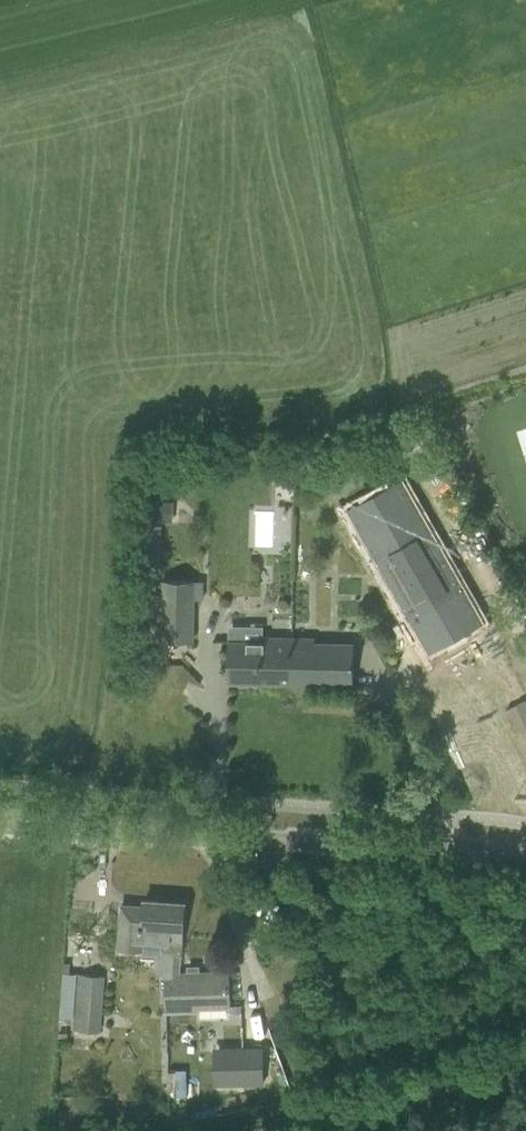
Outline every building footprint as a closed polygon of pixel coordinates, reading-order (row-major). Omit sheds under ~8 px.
[(272,456),(272,470),(288,470),(288,456),(272,456)] [(356,465),(341,465),(341,481),(356,480),(356,465)] [(144,520),(172,521),(172,502),(145,502),(144,520)] [(255,509),(254,546),(272,547),(274,510),(255,509)] [(371,522),(361,528),(434,653),(482,626),(422,522),(371,522)] [(145,524),(145,543),(158,544),(159,524),(145,524)] [(161,642),(192,642),(193,582),(162,581),(161,642)] [(315,644),(315,640),(263,639),(263,643),(228,642),(228,683),(353,685),(354,645),(315,644)] [(122,906),(119,950),(141,951),(147,951),(148,945),(165,946),(165,953),(167,953),(181,954),(183,931),(185,904),(144,901),(144,907),(122,906)] [(199,1009),(229,1008),(228,972),(179,973),(165,974),(166,1013),(200,1012),(199,1009)] [(72,1031),(100,1032),(102,977),(75,976),(72,1031)] [(214,1087),(263,1086),(262,1048),(214,1049),(214,1087)]
